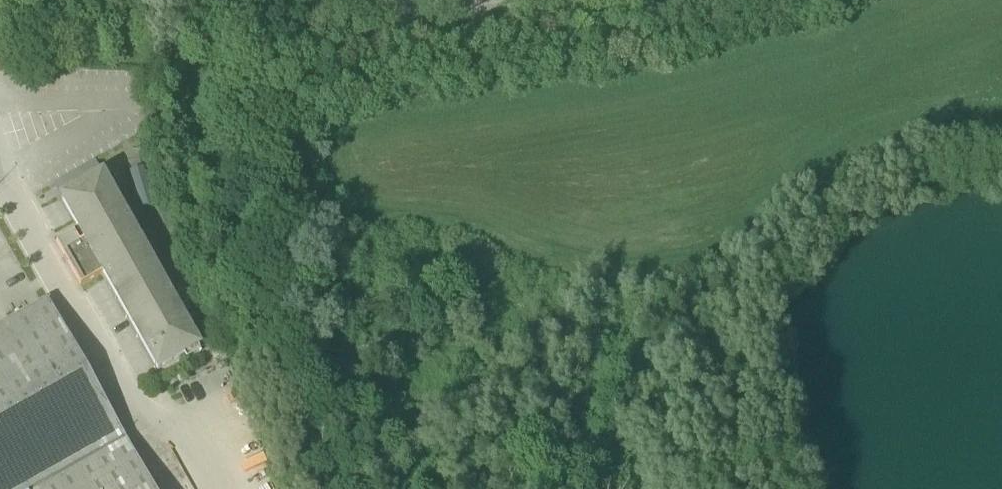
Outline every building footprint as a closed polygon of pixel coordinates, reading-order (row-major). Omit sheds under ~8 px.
[(102,273),(158,372),(198,349),(102,177),(62,200),(84,240),(69,248),(88,281),(102,273)] [(0,327),(0,488),(153,488),(47,301),(46,302),(0,327)]
